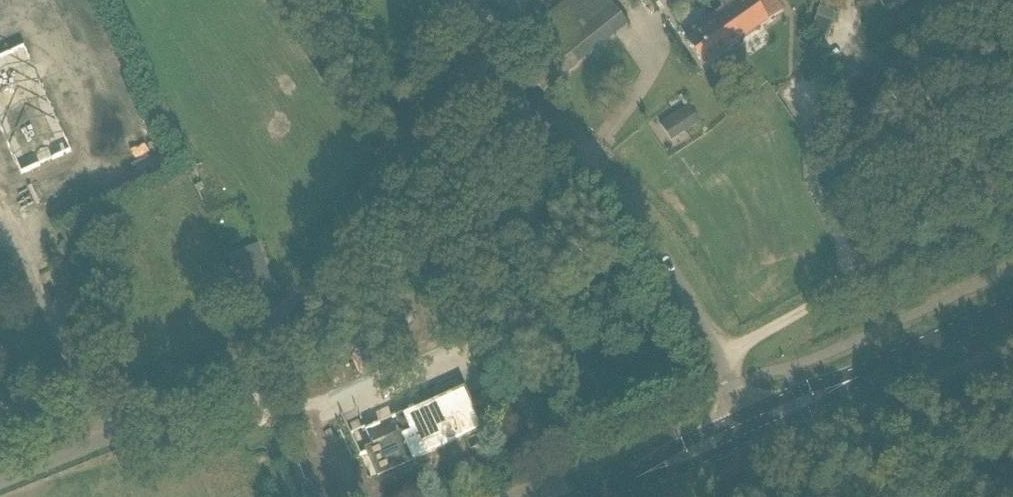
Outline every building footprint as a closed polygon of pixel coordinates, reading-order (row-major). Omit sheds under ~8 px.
[(554,38),(600,0),(569,0),(541,22),(554,38)] [(704,67),(782,12),(773,0),(737,0),(692,31),(696,36),(686,43),(704,67)] [(0,81),(0,172),(16,203),(67,178),(13,74),(0,81)] [(660,125),(670,141),(699,122),(689,106),(660,125)] [(60,246),(58,247),(62,256),(70,253),(65,241),(59,244),(60,246)] [(81,251),(88,270),(95,267),(88,248),(81,251)] [(265,263),(227,277),(236,299),(273,286),(265,263)] [(351,437),(360,457),(402,438),(412,460),(480,429),(463,391),(412,416),(409,411),(351,437)]
